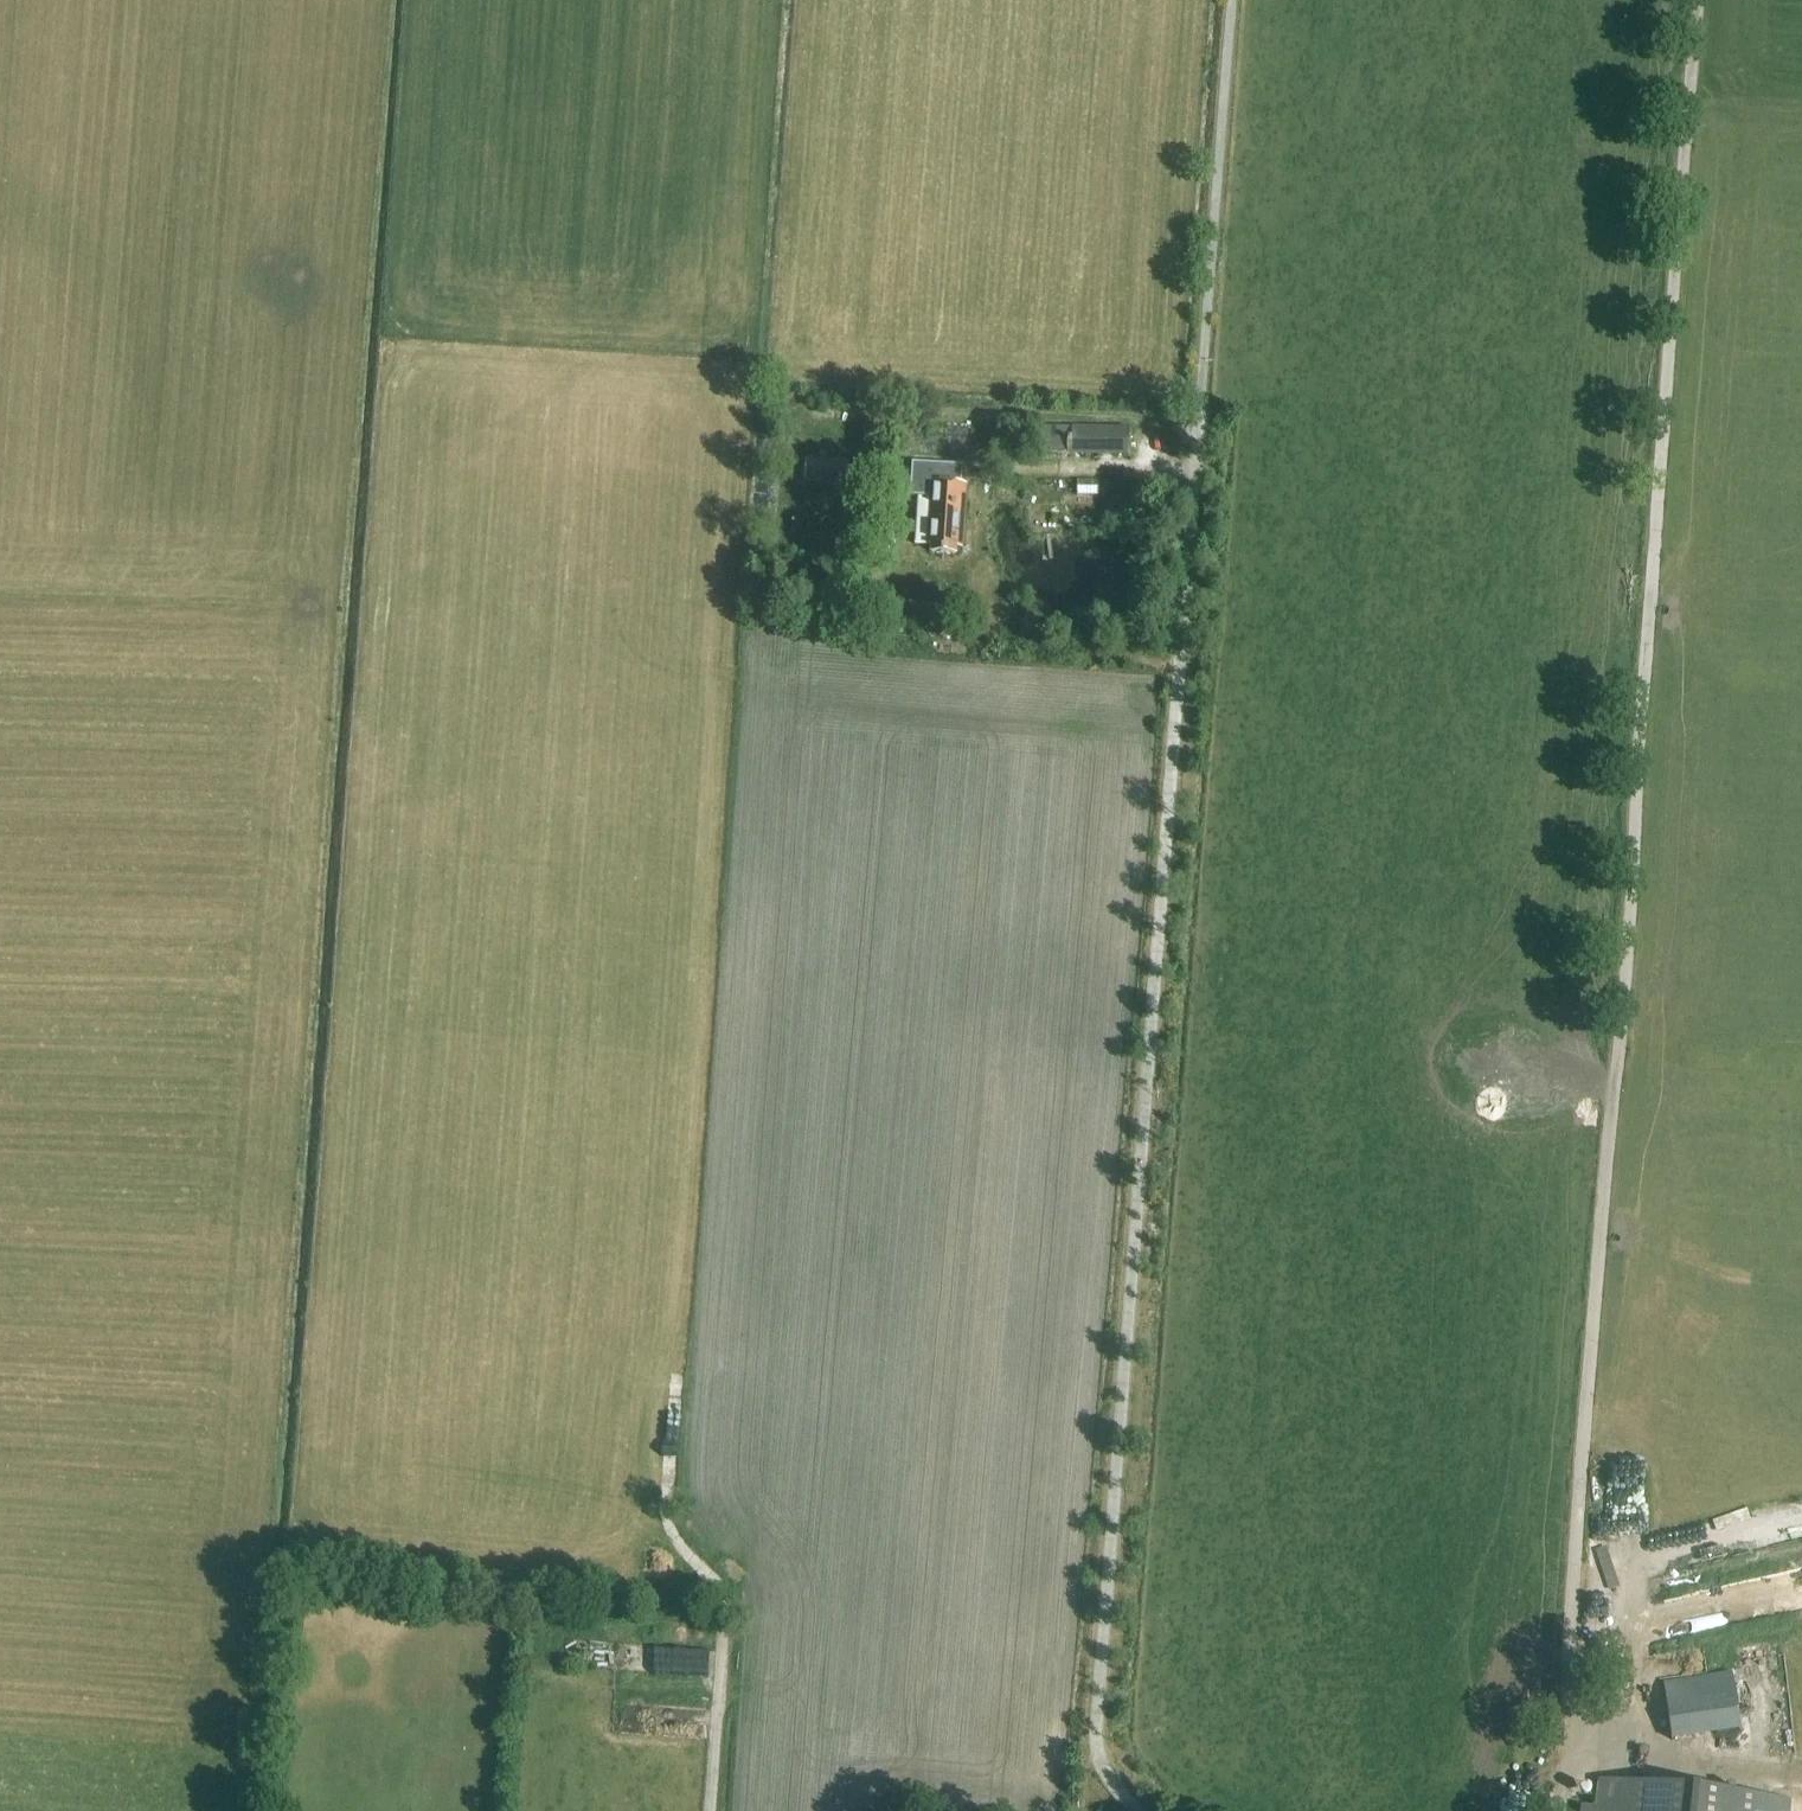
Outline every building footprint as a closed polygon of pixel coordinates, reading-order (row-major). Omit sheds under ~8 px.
[(1043,456),(1128,458),(1129,431),(1044,430),(1043,456)] [(805,483),(845,487),(845,484),(854,485),(855,471),(847,470),(847,465),(807,462),(805,483)] [(961,548),(965,487),(929,484),(925,546),(961,548)] [(1741,1732),(1732,1674),(1665,1685),(1674,1743),(1741,1732)] [(1603,1784),(1600,1810),(1787,1810),(1788,1805),(1603,1784)]
